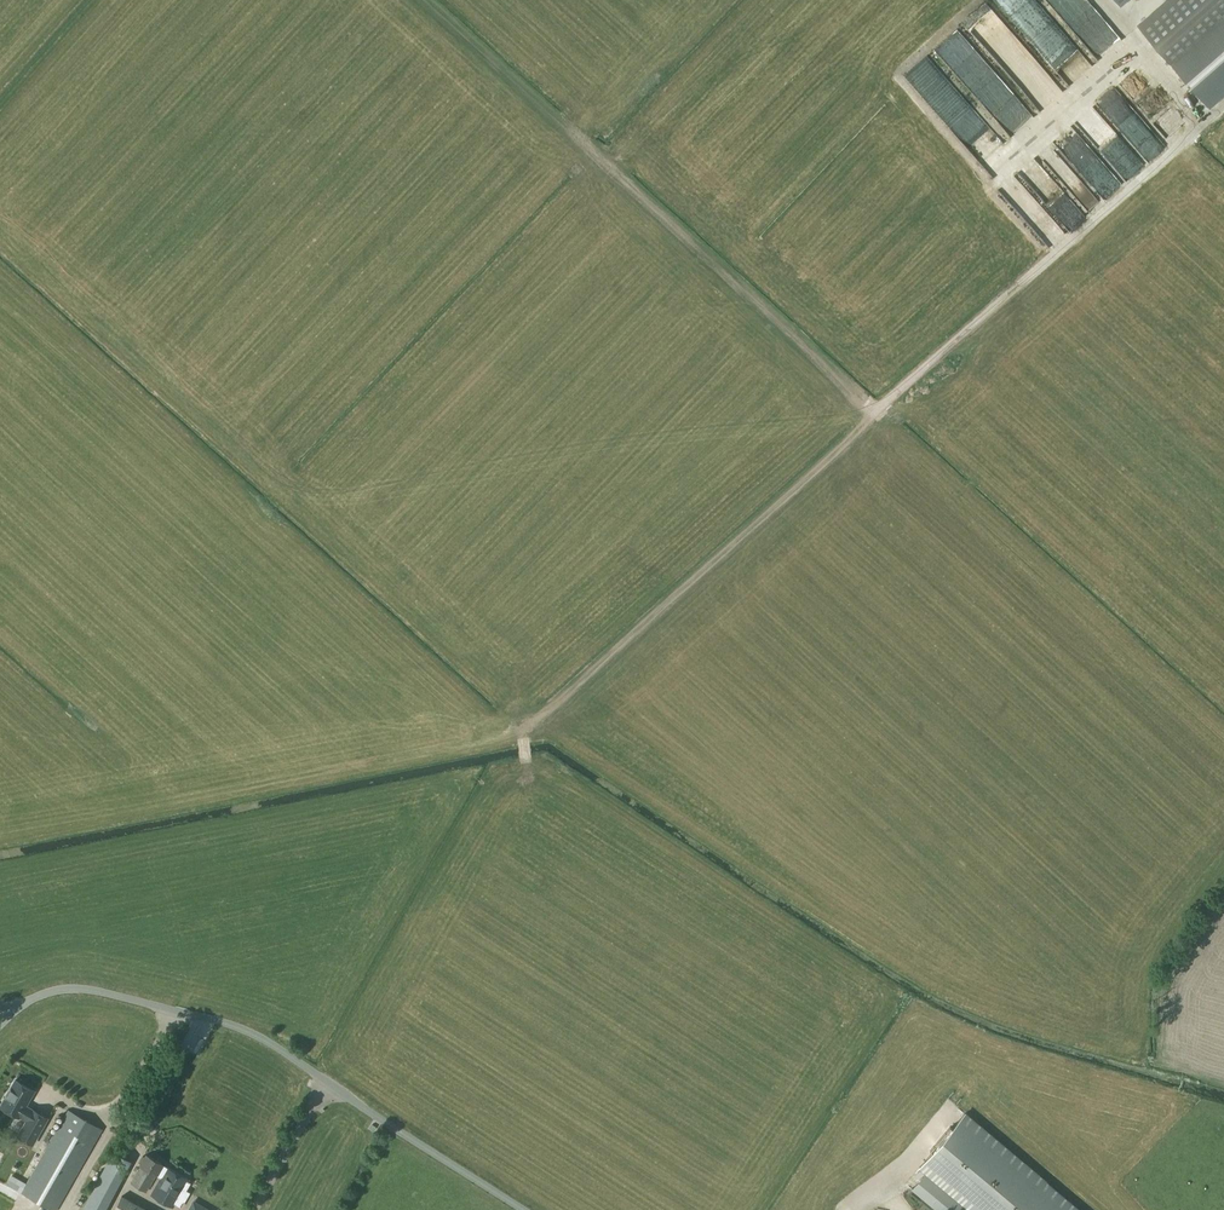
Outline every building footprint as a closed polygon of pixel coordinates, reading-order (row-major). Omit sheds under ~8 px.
[(1140,25),(1180,71),(1223,33),(1223,0),(1168,0),(1140,25)] [(989,82),(992,79),(954,31),(929,50),(973,104),(994,88),(989,82)] [(1180,71),(1212,108),(1223,97),(1223,33),(1180,71)] [(1024,71),(1033,87),(1044,80),(1036,64),(1024,71)] [(1106,114),(1087,129),(1108,155),(1127,140),(1106,114)] [(515,739),(516,756),(524,755),(523,738),(515,739)] [(0,1106),(19,1117),(19,1116),(26,1120),(16,1137),(31,1146),(47,1118),(32,1110),(30,1112),(23,1109),(34,1091),(15,1080),(0,1106)] [(969,1209),(1079,1209),(936,1090),(891,1144),(969,1209)] [(0,1175),(5,1178),(6,1178),(8,1179),(11,1181),(8,1187),(21,1194),(22,1193),(52,1209),(56,1209),(101,1130),(68,1111),(24,1189),(19,1185),(28,1169),(10,1158),(0,1175)] [(155,1176),(160,1179),(166,1168),(145,1156),(144,1158),(142,1156),(139,1162),(141,1163),(139,1166),(140,1167),(131,1183),(146,1192),(155,1176)] [(858,1184),(889,1209),(942,1209),(880,1157),(858,1184)] [(187,1183),(188,1181),(166,1168),(160,1179),(151,1195),(172,1207),(182,1190),(184,1192),(189,1184),(187,1183)] [(185,1209),(209,1209),(217,1197),(199,1186),(185,1209)] [(113,1209),(147,1209),(121,1196),(113,1209)] [(19,1203),(14,1199),(5,1209),(14,1209),(19,1203)]
